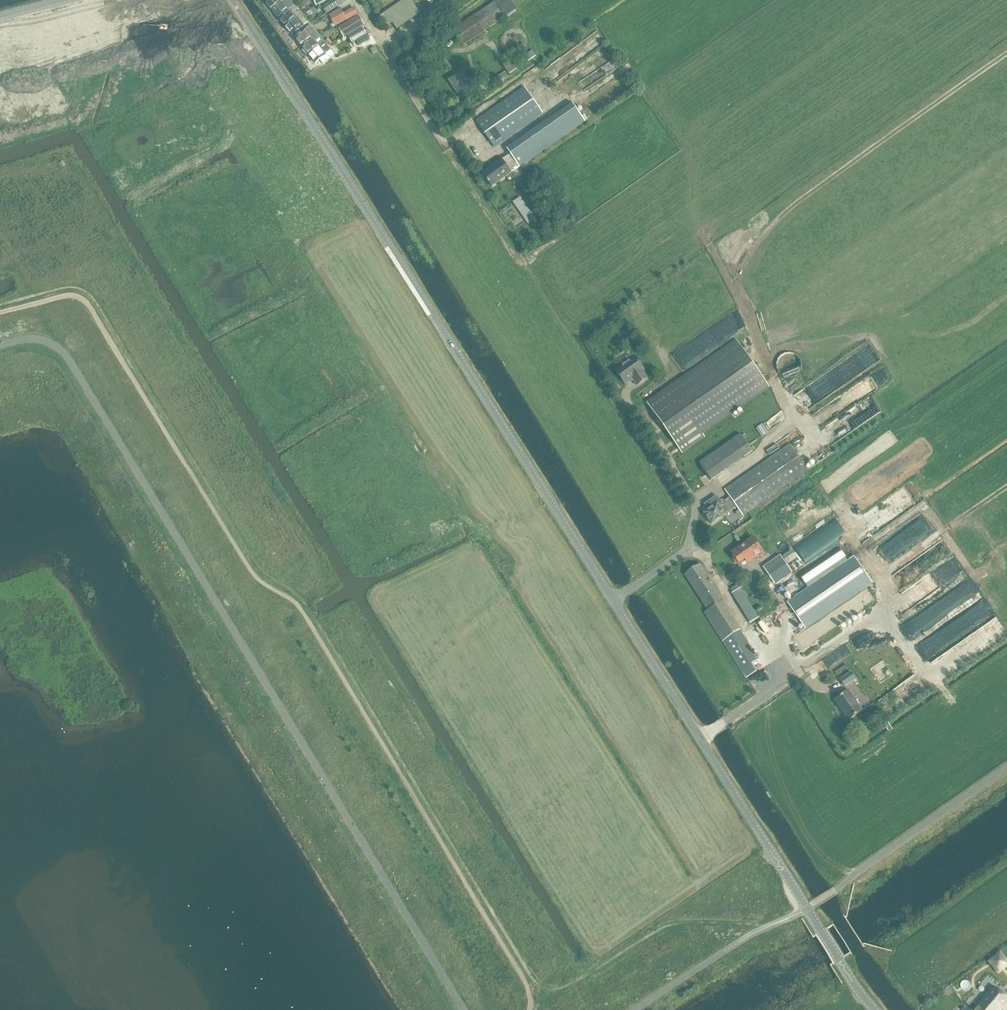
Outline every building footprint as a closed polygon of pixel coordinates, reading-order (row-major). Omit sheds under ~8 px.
[(272,9),(282,0),(264,0),(272,9)] [(272,9),(279,18),(294,5),(290,0),(282,0),(272,9)] [(322,7),(327,14),(331,11),(340,4),(337,0),(331,0),(322,7)] [(380,16),(386,27),(393,22),(397,29),(420,13),(411,0),(402,0),(380,16)] [(453,30),(464,45),(504,18),(517,9),(511,0),(498,0),(494,3),(453,30)] [(294,5),(279,18),(285,25),(300,12),(294,5)] [(341,9),(329,15),(335,26),(358,14),(355,9),(344,15),(343,13),(341,9)] [(300,12),(285,25),(293,35),(308,22),(300,12)] [(359,16),(338,28),(343,37),(364,25),(359,16)] [(310,25),(295,38),(302,46),(317,33),(310,25)] [(363,27),(349,35),(353,43),(356,41),(359,46),(370,40),(367,34),(363,27)] [(317,33),(302,46),(309,55),(324,42),(317,33)] [(431,40),(420,46),(423,51),(434,45),(431,40)] [(324,42),(309,55),(316,63),(319,60),(322,63),(334,54),(324,42)] [(532,50),(525,55),(529,61),(536,55),(532,50)] [(511,59),(502,64),(509,74),(518,68),(511,59)] [(462,71),(448,80),(461,100),(475,90),(462,71)] [(506,71),(493,80),(497,85),(509,77),(506,71)] [(525,87),(476,121),(492,143),(494,146),(542,112),(525,87)] [(573,103),(507,149),(510,154),(519,167),(585,121),(573,103)] [(510,154),(502,159),(511,173),(519,167),(510,154)] [(502,159),(483,173),(492,186),(511,173),(502,159)] [(520,197),(513,202),(528,225),(536,219),(520,197)] [(517,212),(513,207),(502,214),(506,220),(517,212)] [(737,340),(647,403),(682,453),(705,437),(703,433),(769,387),(737,340)] [(778,359),(777,364),(777,368),(779,372),(783,375),(787,377),(790,377),(792,377),(796,376),(799,373),(801,369),(802,364),(801,360),(798,356),(794,354),(790,353),(785,353),(781,356),(778,359)] [(625,363),(616,370),(625,384),(631,379),(633,380),(637,385),(648,378),(643,371),(645,370),(635,356),(632,358),(630,355),(623,360),(625,363)] [(741,434),(699,463),(711,480),(753,451),(741,434)] [(708,509),(704,512),(712,524),(737,507),(743,515),(790,482),(808,470),(790,445),(790,444),(725,490),(730,497),(724,502),(722,499),(720,500),(716,495),(705,503),(708,509)] [(835,519),(794,548),(806,565),(839,542),(838,540),(846,534),(835,519)] [(753,538),(731,552),(738,562),(744,558),(748,563),(763,552),(753,538)] [(792,551),(782,557),(787,565),(797,558),(792,551)] [(777,558),(764,567),(775,584),(790,574),(791,573),(790,571),(780,556),(777,558)] [(790,602),(788,603),(790,605),(805,628),(872,582),(855,558),(842,566),(790,602)] [(701,565),(685,575),(708,610),(704,613),(722,641),(724,640),(747,676),(756,670),(752,663),(758,660),(750,648),(751,647),(740,630),(721,601),(723,600),(701,565)] [(741,588),(732,594),(750,623),(758,618),(746,597),(747,596),(744,591),(743,592),(741,588)] [(773,661),(779,671),(782,669),(777,659),(773,661)] [(845,665),(834,672),(837,676),(848,668),(845,665)] [(768,678),(769,676),(768,673),(767,671),(765,670),(763,670),(761,671),(759,672),(758,674),(757,675),(758,678),(760,680),(762,681),(765,681),(767,680),(768,678)] [(851,672),(840,680),(845,686),(856,679),(851,672)] [(848,691),(835,700),(849,720),(862,711),(848,691)] [(1006,1003),(1006,998),(995,988),(993,990),(984,982),(965,1004),(972,1009),(1001,1009),(1006,1003)]
